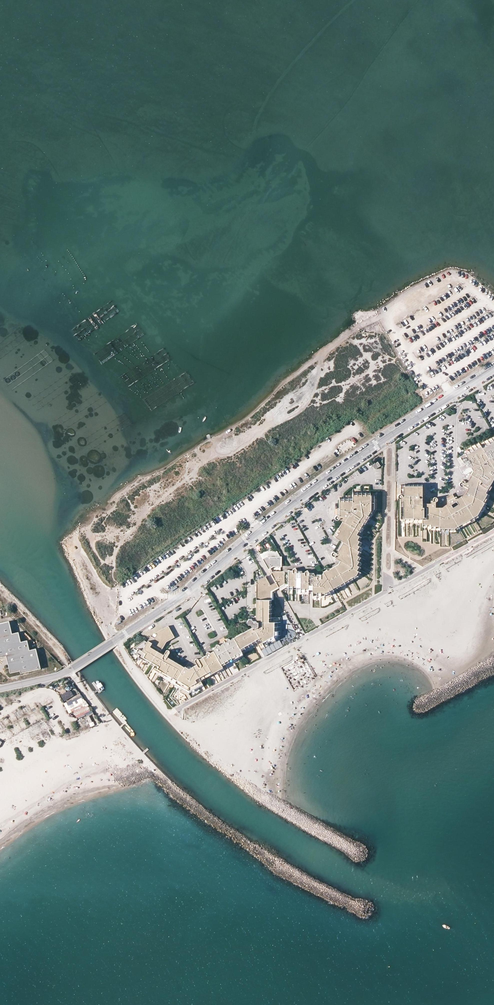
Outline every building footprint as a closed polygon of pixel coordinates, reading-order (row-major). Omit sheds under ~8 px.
[(482,449),(493,442),(493,440),(481,447),(482,448),(482,449)] [(493,473),(493,442),(482,449),(482,448),(466,456),(471,464),(469,465),(470,467),(472,466),(474,469),(472,470),(471,474),(471,475),(473,476),(487,484),(491,475),(493,473)] [(465,454),(466,456),(482,448),(481,447),(480,445),(465,454)] [(487,488),(489,484),(487,484),(473,476),(471,479),(469,478),(467,482),(462,480),(461,482),(460,482),(459,483),(459,484),(459,485),(460,485),(460,486),(461,486),(462,486),(468,489),(470,490),(467,496),(465,497),(476,515),(478,512),(483,502),(481,501),(486,493),(485,492),(487,488)] [(400,499),(400,517),(422,517),(422,506),(422,503),(421,487),(404,487),(404,485),(399,486),(400,495),(399,495),(398,495),(398,496),(398,497),(398,498),(398,499),(399,499),(400,499)] [(458,501),(465,497),(467,496),(470,490),(468,489),(465,494),(457,499),(458,501)] [(342,521),(344,522),(336,537),(343,542),(345,543),(356,549),(358,545),(356,544),(358,540),(356,539),(358,535),(355,534),(363,521),(371,509),(371,507),(374,507),(374,498),(370,498),(370,495),(352,495),(352,497),(352,501),(343,501),(343,497),(339,497),(339,513),(339,515),(337,515),(336,515),(336,516),(335,516),(335,517),(335,518),(335,519),(336,519),(337,519),(338,519),(339,519),(342,521)] [(450,505),(446,508),(456,526),(465,521),(476,515),(465,497),(458,501),(457,499),(456,496),(453,498),(451,495),(447,498),(449,503),(450,505)] [(446,508),(442,510),(435,510),(435,508),(435,501),(436,501),(437,500),(437,499),(437,498),(436,498),(435,497),(434,497),(433,498),(430,498),(430,503),(430,506),(422,506),(422,517),(422,519),(422,523),(430,523),(431,525),(439,525),(439,527),(456,527),(456,526),(446,508)] [(439,528),(439,530),(456,530),(466,524),(479,516),(486,504),(484,503),(483,502),(478,512),(476,515),(465,521),(456,526),(456,527),(439,527),(439,528)] [(358,535),(368,518),(374,509),(374,507),(371,507),(371,509),(363,521),(355,534),(358,535)] [(338,529),(337,529),(333,535),(336,537),(344,522),(342,521),(338,529)] [(336,553),(338,554),(345,543),(343,542),(336,553)] [(340,560),(342,561),(339,566),(328,572),(327,570),(327,569),(323,571),(324,573),(332,588),(342,582),(351,577),(355,575),(357,570),(355,569),(357,566),(355,564),(358,560),(356,559),(358,555),(355,554),(358,551),(356,549),(345,543),(338,554),(336,553),(334,552),(333,551),(332,552),(331,553),(331,554),(331,555),(332,556),(337,558),(340,560)] [(268,568),(273,565),(280,566),(280,557),(267,557),(263,559),(268,568)] [(340,560),(338,564),(327,570),(328,572),(339,566),(342,561),(340,560)] [(288,584),(288,586),(300,586),(300,589),(308,589),(312,589),(312,592),(325,592),(332,588),(324,573),(322,573),(322,574),(321,575),(320,574),(317,574),(316,576),(313,576),(313,575),(309,575),(309,573),(307,570),(304,572),(304,573),(301,573),(301,570),(297,570),(295,568),(292,569),(292,570),(292,572),(288,573),(288,571),(275,571),(271,573),(276,582),(279,587),(284,584),(288,584)] [(358,571),(357,570),(355,575),(351,577),(342,582),(332,588),(334,590),(351,580),(358,576),(361,573),(358,571)] [(273,622),(268,621),(268,597),(268,586),(270,585),(265,576),(256,581),(256,595),(262,595),(262,600),(258,600),(258,621),(256,621),(253,621),(251,619),(249,619),(247,622),(248,624),(251,624),(252,627),(253,629),(250,631),(246,633),(235,639),(240,648),(251,641),(255,639),(256,642),(257,643),(273,634),(273,633),(273,625),(273,622)] [(273,633),(273,634),(257,643),(260,648),(279,637),(279,623),(279,617),(270,617),(271,600),(271,591),(273,590),(279,587),(276,582),(270,585),(268,586),(268,597),(268,621),(273,622),(273,625),(273,633)] [(18,632),(12,633),(10,627),(9,621),(0,623),(0,657),(6,656),(10,672),(20,670),(20,672),(40,668),(38,658),(35,647),(29,649),(27,639),(20,640),(18,632)] [(150,646),(160,652),(166,641),(174,637),(168,625),(164,628),(156,632),(157,634),(154,638),(150,636),(148,640),(152,643),(150,646)] [(234,637),(235,639),(246,633),(250,631),(253,629),(252,627),(234,637)] [(221,665),(220,663),(242,651),(241,650),(240,648),(235,639),(234,637),(230,639),(229,639),(228,638),(228,639),(227,639),(226,640),(227,641),(225,642),(221,644),(220,645),(219,644),(218,644),(217,644),(216,645),(216,646),(216,647),(212,649),(213,651),(210,652),(209,652),(208,652),(207,652),(207,653),(206,653),(206,654),(207,655),(203,657),(211,671),(221,665)] [(240,648),(241,650),(256,642),(255,639),(251,641),(240,648)] [(153,668),(157,670),(176,682),(175,682),(189,690),(189,669),(185,666),(184,667),(183,669),(166,658),(167,656),(169,652),(170,651),(169,651),(169,650),(168,650),(167,650),(166,650),(163,654),(160,659),(157,657),(160,652),(150,646),(152,643),(148,640),(147,642),(144,640),(134,648),(137,650),(136,652),(140,655),(139,656),(154,666),(153,668)] [(243,654),(242,651),(220,663),(221,665),(222,665),(243,654)] [(249,662),(254,659),(250,652),(245,654),(249,662)] [(167,656),(166,658),(183,669),(184,667),(167,656)] [(202,679),(201,676),(205,674),(206,677),(210,674),(209,672),(211,671),(203,657),(198,659),(197,659),(196,659),(195,660),(195,661),(195,662),(197,664),(189,669),(189,690),(202,683),(200,680),(202,679)] [(211,671),(212,673),(223,667),(222,665),(221,665),(211,671)] [(64,702),(74,696),(70,690),(61,695),(64,702)] [(85,695),(64,702),(68,714),(74,712),(76,718),(86,714),(90,727),(96,725),(85,695)] [(15,721),(20,717),(17,712),(12,716),(15,721)] [(58,724),(52,727),(55,733),(61,730),(58,724)] [(129,763),(129,760),(125,756),(121,759),(121,762),(123,765),(125,765),(129,763)]
